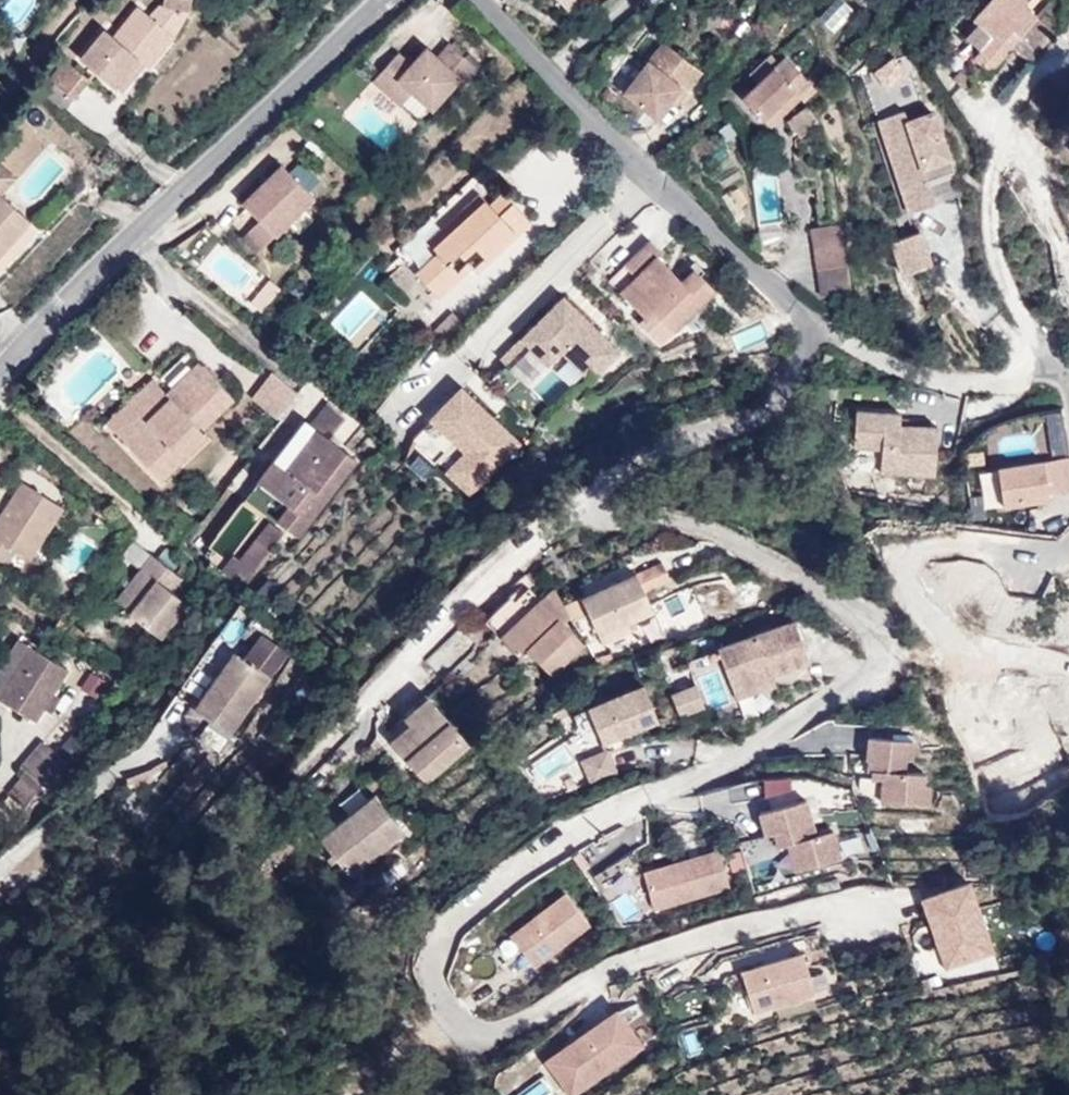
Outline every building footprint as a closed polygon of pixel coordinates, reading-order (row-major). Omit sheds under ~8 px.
[(80,60),(113,88),(137,59),(144,64),(148,68),(174,37),(173,36),(190,10),(191,0),(164,0),(163,5),(161,5),(149,17),(139,8),(114,38),(105,31),(80,60)] [(584,0),(564,0),(560,4),(569,14),(584,0)] [(831,34),(853,12),(841,0),(835,0),(816,19),(831,34)] [(1037,18),(1054,33),(1059,23),(1062,12),(1061,1),(1061,0),(1052,0),(1037,16),(1025,5),(1029,0),(992,0),(962,33),(981,50),(974,58),(989,71),(1037,18)] [(1037,18),(1013,45),(1030,60),(1054,33),(1037,18)] [(663,42),(623,93),(657,119),(670,102),(680,89),(686,93),(702,73),(663,42)] [(398,54),(374,80),(401,105),(413,92),(433,111),(461,81),(464,83),(476,69),(449,45),(437,59),(433,56),(421,69),(413,62),(410,65),(398,54)] [(425,48),(413,62),(421,69),(433,56),(425,48)] [(772,54),(750,74),(758,83),(743,97),(764,119),(794,90),(797,93),(810,82),(786,56),(779,62),(772,54)] [(137,59),(113,88),(119,93),(144,64),(137,59)] [(64,61),(49,80),(54,84),(73,100),(89,80),(64,61)] [(810,82),(797,93),(794,90),(764,119),(770,126),(800,97),(804,100),(816,89),(810,82)] [(54,84),(45,96),(64,112),(73,100),(54,84)] [(680,89),(670,102),(676,106),(686,93),(680,89)] [(808,106),(790,119),(802,135),(819,123),(808,106)] [(895,147),(888,149),(902,189),(908,187),(916,211),(935,204),(927,182),(955,173),(936,118),(933,113),(908,121),(904,111),(885,117),(895,147)] [(885,117),(878,119),(888,149),(895,147),(885,117)] [(1,194),(15,178),(0,165),(0,193),(1,194)] [(281,165),(242,203),(276,237),(314,199),(281,165)] [(908,187),(902,189),(909,213),(916,211),(908,187)] [(4,249),(30,221),(1,194),(0,193),(0,245),(4,249)] [(439,253),(416,274),(438,298),(472,266),(477,272),(530,223),(503,193),(490,205),(479,194),(428,241),(439,253)] [(842,223),(812,228),(814,242),(844,238),(842,223)] [(921,232),(892,241),(902,275),(931,266),(921,232)] [(844,238),(814,242),(818,270),(848,265),(844,238)] [(651,240),(625,265),(636,277),(620,292),(646,318),(654,310),(674,331),(716,291),(695,269),(682,281),(658,257),(663,252),(651,240)] [(625,265),(609,281),(620,292),(636,277),(625,265)] [(848,265),(818,270),(822,297),(852,293),(848,265)] [(323,321),(353,351),(395,309),(366,279),(323,321)] [(259,313),(278,290),(267,281),(248,304),(259,313)] [(564,297),(501,359),(528,386),(562,352),(592,382),(620,353),(564,297)] [(136,411),(115,432),(162,480),(208,437),(201,430),(233,399),(199,363),(167,393),(171,397),(146,422),(136,411)] [(274,374),(254,400),(277,420),(297,394),(274,374)] [(107,423),(115,432),(136,411),(146,422),(171,397),(167,393),(153,379),(107,423)] [(518,444),(461,389),(433,418),(470,451),(449,473),(470,493),(518,444)] [(329,404),(312,427),(329,440),(345,419),(329,404)] [(899,416),(855,416),(855,452),(883,452),(883,477),(938,477),(938,427),(899,428),(899,416)] [(304,421),(257,482),(289,507),(278,523),(297,538),(357,461),(329,440),(312,427),(304,421)] [(1030,465),(1001,469),(1006,501),(1035,496),(1030,465)] [(0,517),(0,563),(6,566),(15,551),(30,560),(63,508),(22,483),(0,517)] [(272,525),(241,561),(235,556),(222,572),(243,589),(285,534),(272,525)] [(181,579),(152,555),(115,602),(161,639),(187,605),(171,592),(181,579)] [(662,562),(564,606),(570,618),(572,622),(589,614),(600,638),(635,622),(654,613),(645,594),(671,582),(662,562)] [(509,598),(485,622),(504,641),(517,655),(520,659),(527,652),(552,678),(585,646),(564,624),(570,618),(564,606),(553,588),(525,615),(509,598)] [(810,661),(795,620),(718,648),(733,688),(771,674),(772,674),(805,663),(810,661)] [(635,622),(600,638),(603,645),(638,629),(635,622)] [(440,676),(472,644),(457,629),(425,661),(440,676)] [(265,637),(247,661),(268,677),(286,653),(265,637)] [(0,671),(0,699),(35,720),(67,669),(20,639),(0,671)] [(504,641),(492,653),(505,667),(517,655),(504,641)] [(234,652),(194,708),(208,719),(196,737),(219,750),(270,678),(268,677),(247,661),(234,652)] [(611,654),(596,659),(599,669),(614,663),(611,654)] [(777,689),(810,677),(805,663),(772,674),(771,674),(733,688),(737,699),(776,685),(777,689)] [(79,690),(99,699),(107,681),(87,672),(79,690)] [(696,684),(672,694),(681,716),(705,707),(696,684)] [(659,721),(644,685),(588,708),(603,744),(659,721)] [(427,697),(404,718),(409,725),(433,704),(427,697)] [(409,725),(390,741),(426,782),(469,745),(433,704),(409,725)] [(196,737),(208,719),(194,708),(193,707),(187,715),(189,733),(196,737)] [(28,773),(10,794),(23,805),(42,784),(48,790),(73,760),(77,765),(94,746),(78,732),(57,754),(49,747),(27,772),(28,773)] [(913,740),(869,737),(867,771),(874,771),(873,779),(883,780),(882,803),(928,806),(930,786),(924,786),(925,774),(905,773),(906,760),(912,760),(913,740)] [(44,743),(22,768),(27,772),(49,747),(44,743)] [(539,785),(569,766),(558,748),(528,767),(539,785)] [(616,773),(607,750),(582,760),(591,782),(604,775),(616,773)] [(375,794),(321,838),(351,877),(405,833),(375,794)] [(806,800),(760,812),(766,836),(775,834),(779,848),(789,845),(796,873),(842,861),(834,831),(816,836),(806,800)] [(901,833),(925,831),(924,818),(900,820),(901,833)] [(842,859),(874,856),(872,838),(841,841),(842,859)] [(718,845),(642,867),(653,905),(729,883),(718,845)] [(622,928),(653,905),(619,859),(588,882),(622,928)] [(943,973),(993,955),(967,884),(917,902),(943,973)] [(564,892),(510,935),(537,968),(591,925),(564,892)] [(803,952),(741,971),(754,1013),(816,994),(803,952)] [(617,1012),(548,1060),(572,1094),(641,1046),(617,1012)]
